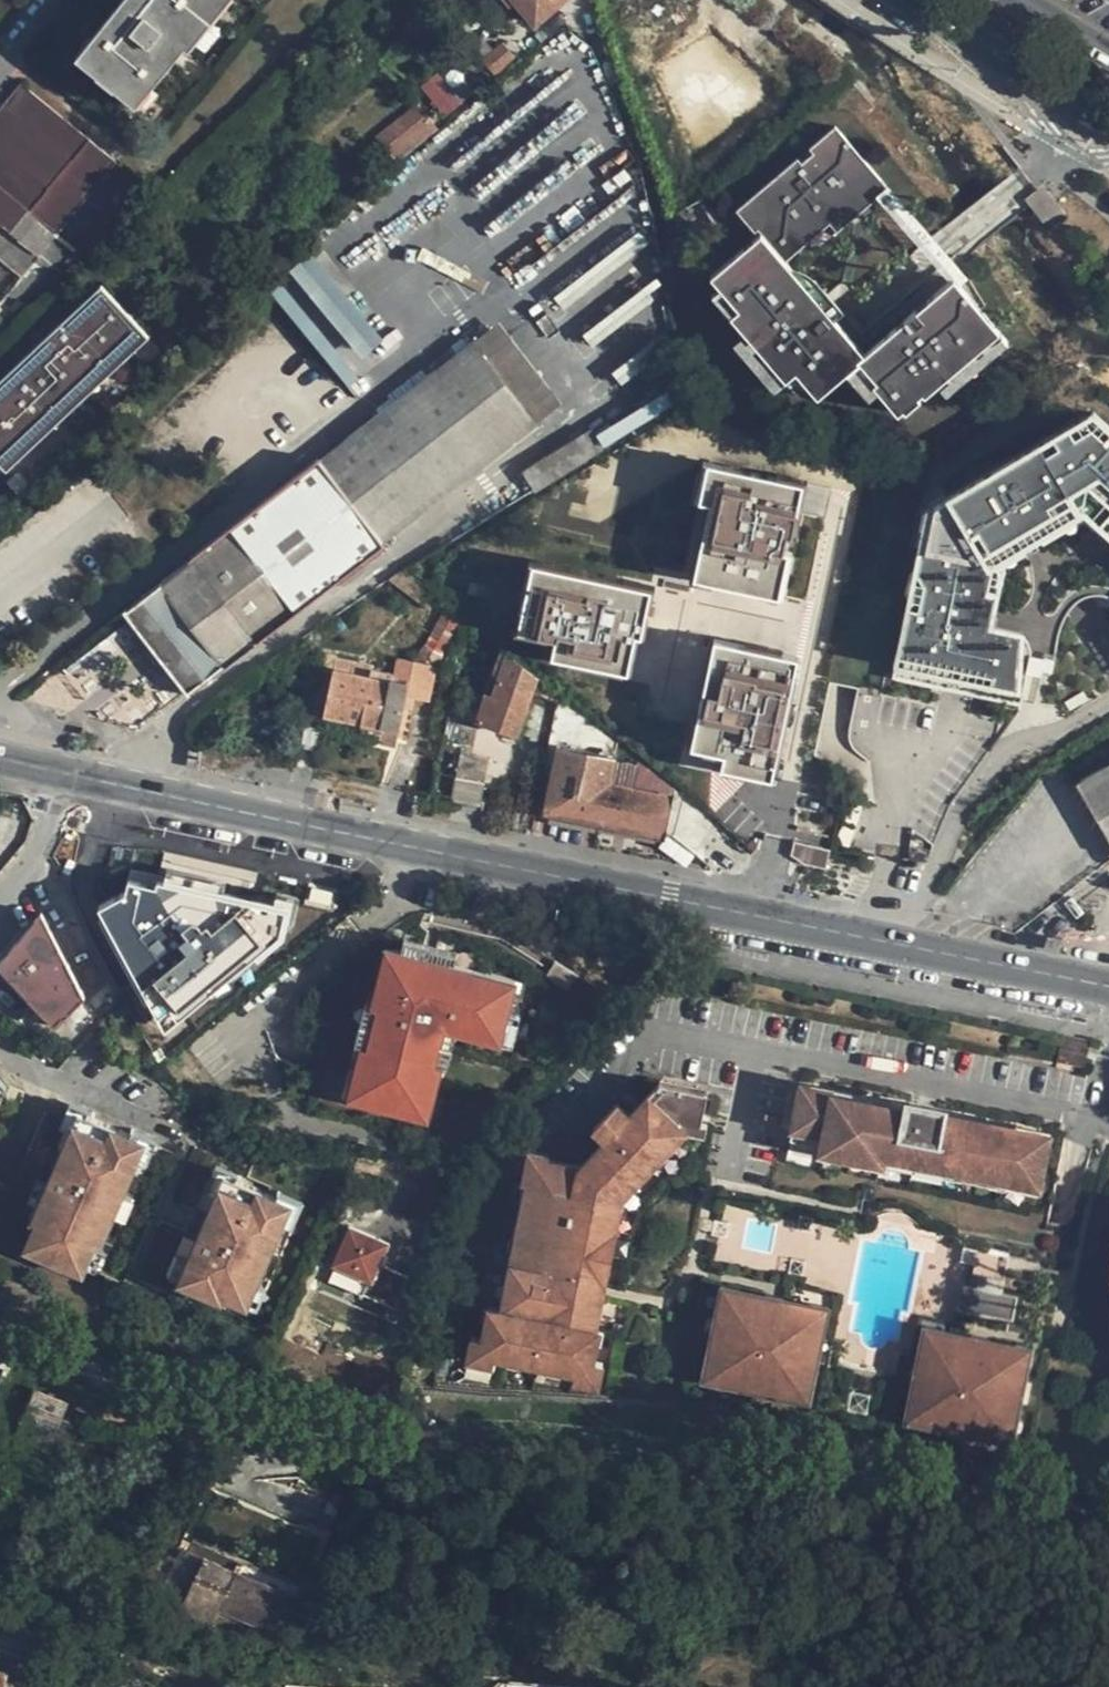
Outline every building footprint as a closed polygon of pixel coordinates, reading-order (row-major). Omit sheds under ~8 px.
[(90,42),(97,48),(85,63),(130,100),(143,85),(149,90),(184,46),(188,49),(213,18),(228,0),(124,0),(90,42)] [(535,24),(564,0),(514,0),(535,24)] [(699,16),(657,56),(680,80),(722,40),(699,16)] [(722,40),(680,80),(694,95),(698,92),(728,125),(747,107),(755,115),(780,92),(766,77),(760,82),(752,73),(722,40)] [(77,57),(85,63),(97,48),(90,42),(77,57)] [(503,42),(481,60),(494,75),(515,57),(503,42)] [(758,67),(752,73),(760,82),(766,77),(758,67)] [(421,84),(442,116),(462,103),(440,71),(421,84)] [(715,137),(728,125),(698,92),(694,95),(680,80),(673,87),(685,100),(684,102),(715,137)] [(22,85),(2,109),(69,163),(89,140),(22,85)] [(137,106),(149,90),(143,85),(130,100),(137,106)] [(415,105),(375,136),(396,162),(435,129),(415,105)] [(0,111),(0,149),(48,188),(69,163),(2,109),(0,111)] [(764,223),(758,228),(762,232),(763,233),(786,260),(807,242),(882,178),(836,125),(746,202),(764,223)] [(116,162),(89,140),(69,163),(48,188),(29,210),(10,232),(38,255),(116,162)] [(29,210),(48,188),(0,149),(0,186),(29,210)] [(889,187),(882,178),(807,242),(814,251),(889,187)] [(1,225),(10,232),(29,210),(0,186),(0,224),(1,225)] [(1046,188),(1027,196),(1038,223),(1058,215),(1046,188)] [(755,230),(758,228),(764,223),(746,202),(738,209),(755,230)] [(576,313),(598,342),(661,295),(633,257),(650,245),(624,209),(574,245),(584,259),(562,275),(569,284),(536,308),(552,330),(576,313)] [(763,233),(762,232),(712,275),(722,287),(740,308),(731,315),(754,342),(786,380),(796,372),(817,397),(860,361),(858,359),(849,349),(856,343),(845,329),(837,335),(824,319),(821,316),(819,298),(797,273),(786,260),(763,233)] [(313,254),(267,291),(342,382),(388,345),(313,254)] [(821,316),(824,319),(839,306),(805,266),(797,273),(819,298),(821,316)] [(858,359),(860,361),(877,381),(873,384),(900,416),(948,375),(1000,331),(954,277),(865,353),(858,359)] [(124,311),(101,287),(0,381),(0,424),(124,311)] [(713,294),(731,315),(740,308),(722,287),(713,294)] [(124,311),(0,424),(0,466),(5,471),(148,337),(124,311)] [(490,328),(473,341),(536,423),(553,410),(490,328)] [(1007,340),(1000,331),(948,375),(956,383),(1007,340)] [(536,423),(473,341),(125,613),(187,694),(536,423)] [(779,387),(786,380),(754,342),(746,348),(779,387)] [(849,349),(858,359),(865,353),(856,343),(849,349)] [(1018,679),(1024,602),(1106,554),(1108,556),(1108,426),(1094,412),(929,509),(899,654),(1018,679)] [(536,489),(604,447),(592,427),(523,469),(536,489)] [(596,513),(570,508),(558,574),(617,585),(638,571),(658,575),(681,561),(719,569),(707,626),(683,641),(675,680),(694,683),(686,722),(668,719),(664,739),(681,743),(678,762),(717,770),(725,732),(745,736),(746,741),(748,745),(752,747),(758,747),(761,744),(763,740),(764,737),(763,734),(760,730),(757,729),(762,700),(766,700),(770,679),(767,679),(770,660),(782,662),(808,546),(800,543),(803,540),(807,535),(807,532),(806,528),(803,526),(799,524),(795,524),(791,526),(769,522),(766,537),(749,533),(753,512),(637,488),(636,495),(616,491),(613,486),(609,484),(604,484),(600,486),(597,490),(597,495),(599,499),(602,502),(600,511),(596,513)] [(1018,679),(1025,681),(1029,667),(1032,654),(1056,659),(1056,657),(1060,633),(1067,615),(1073,608),(1088,598),(1101,595),(1108,596),(1108,597),(1108,556),(1106,554),(1024,602),(1018,679)] [(528,571),(516,640),(552,646),(549,665),(633,678),(647,590),(528,571)] [(531,690),(558,699),(560,692),(507,650),(496,684),(489,682),(476,722),(516,736),(531,690)] [(318,654),(314,670),(332,674),(333,670),(369,677),(371,665),(318,654)] [(1021,703),(1025,681),(1018,679),(899,654),(894,676),(1021,703)] [(1032,654),(1029,667),(1053,672),(1056,659),(1032,654)] [(395,659),(389,682),(407,686),(405,696),(426,701),(433,668),(395,659)] [(320,714),(377,726),(397,730),(405,696),(407,686),(389,682),(369,677),(333,670),(332,674),(314,670),(306,708),(320,711),(320,714)] [(854,715),(893,714),(893,692),(853,694),(854,715)] [(393,747),(397,730),(377,726),(373,744),(393,747)] [(660,835),(668,797),(633,789),(637,766),(617,762),(617,758),(560,747),(547,813),(660,835)] [(485,760),(460,755),(452,797),(478,802),(485,760)] [(638,762),(637,766),(633,789),(668,797),(670,787),(638,762)] [(1076,784),(1108,840),(1108,764),(1076,784)] [(101,901),(168,1021),(282,927),(287,903),(161,873),(160,880),(131,872),(126,889),(101,901)] [(27,924),(0,958),(0,968),(3,971),(4,980),(12,988),(20,987),(55,1023),(83,992),(46,925),(38,910),(27,924)] [(391,960),(352,1117),(435,1138),(459,1044),(510,1057),(526,994),(391,960)] [(676,1125),(684,1131),(689,1126),(692,1123),(688,1119),(693,1114),(707,1118),(714,1087),(666,1077),(656,1087),(663,1093),(641,1114),(616,1140),(590,1166),(583,1160),(551,1153),(546,1152),(543,1166),(533,1164),(530,1178),(540,1180),(536,1194),(527,1193),(522,1219),(531,1221),(529,1234),(526,1249),(516,1248),(510,1278),(520,1280),(517,1293),(508,1292),(505,1304),(492,1302),(484,1334),(483,1347),(497,1351),(510,1353),(512,1344),(528,1348),(527,1357),(550,1362),(552,1352),(567,1355),(566,1364),(578,1367),(594,1369),(596,1356),(603,1325),(595,1323),(598,1310),(588,1307),(591,1294),(604,1296),(608,1279),(604,1277),(606,1265),(598,1264),(601,1249),(604,1235),(612,1236),(615,1224),(605,1222),(609,1203),(616,1204),(618,1190),(630,1178),(627,1174),(639,1163),(646,1169),(660,1154),(653,1148),(665,1136),(676,1125)] [(842,1145),(845,1146),(871,1151),(874,1151),(874,1146),(890,1150),(890,1154),(909,1157),(910,1154),(922,1156),(934,1159),(934,1163),(952,1167),(953,1163),(966,1165),(965,1170),(971,1171),(994,1176),(1002,1178),(1003,1173),(1016,1176),(1016,1172),(1047,1179),(1057,1131),(1026,1124),(1024,1135),(994,1129),(962,1123),(899,1109),(868,1103),(833,1095),(835,1085),(805,1079),(795,1126),(826,1132),(826,1136),(843,1138),(842,1145)] [(868,1103),(871,1092),(835,1085),(833,1095),(868,1103)] [(635,1108),(641,1114),(663,1093),(656,1087),(635,1108)] [(899,1109),(901,1098),(871,1092),(868,1103),(899,1109)] [(599,1123),(610,1133),(635,1108),(624,1097),(599,1123)] [(962,1123),(964,1111),(951,1108),(951,1106),(912,1098),(912,1101),(901,1098),(899,1109),(962,1123)] [(641,1114),(635,1108),(610,1133),(616,1140),(641,1114)] [(35,1221),(23,1248),(81,1273),(96,1240),(100,1242),(145,1140),(77,1111),(31,1219),(35,1221)] [(994,1129),(996,1118),(964,1111),(962,1123),(994,1129)] [(712,1118),(707,1118),(693,1114),(688,1119),(692,1123),(689,1126),(710,1130),(712,1118)] [(1026,1124),(996,1118),(994,1129),(1024,1135),(1026,1124)] [(685,1133),(684,1131),(676,1125),(665,1136),(673,1145),(685,1133)] [(844,1153),(845,1146),(842,1145),(843,1138),(826,1136),(826,1132),(795,1126),(794,1134),(824,1141),(823,1149),(844,1153)] [(616,1140),(610,1133),(583,1160),(590,1166),(616,1140)] [(662,1156),(673,1145),(665,1136),(653,1148),(660,1154),(662,1156)] [(533,1144),(526,1177),(530,1178),(533,1164),(543,1166),(546,1152),(551,1153),(552,1147),(533,1144)] [(870,1158),(888,1162),(890,1154),(890,1150),(874,1146),(874,1151),(871,1151),(870,1158)] [(890,1154),(888,1162),(919,1169),(922,1156),(910,1154),(909,1157),(890,1154)] [(919,1169),(951,1175),(952,1167),(934,1163),(934,1159),(922,1156),(919,1169)] [(648,1171),(646,1169),(639,1163),(627,1174),(630,1178),(636,1183),(648,1171)] [(969,1179),(971,1171),(965,1170),(966,1165),(953,1163),(952,1167),(951,1175),(969,1179)] [(291,1201),(224,1172),(178,1281),(225,1301),(228,1296),(247,1305),(291,1201)] [(1045,1188),(1047,1179),(1016,1172),(1016,1176),(1015,1181),(1045,1188)] [(1013,1189),(1015,1181),(1016,1176),(1003,1173),(1002,1178),(994,1176),(992,1184),(1013,1189)] [(523,1192),(527,1193),(536,1194),(540,1180),(530,1178),(526,1177),(523,1192)] [(625,1194),(636,1183),(630,1178),(618,1190),(616,1204),(622,1205),(625,1194)] [(622,1205),(616,1204),(609,1203),(605,1222),(615,1224),(619,1224),(622,1205)] [(519,1218),(515,1232),(529,1234),(531,1221),(522,1219),(519,1218)] [(329,1268),(371,1286),(389,1244),(348,1226),(329,1268)] [(512,1246),(516,1248),(526,1249),(529,1234),(515,1232),(512,1246)] [(616,1237),(612,1236),(604,1235),(601,1249),(613,1251),(616,1237)] [(610,1266),(613,1251),(601,1249),(598,1264),(606,1265),(610,1266)] [(987,1274),(984,1287),(986,1288),(983,1303),(1001,1307),(1005,1292),(1007,1292),(1010,1279),(987,1274)] [(504,1291),(508,1292),(517,1293),(520,1280),(510,1278),(507,1277),(504,1291)] [(723,1300),(726,1301),(737,1302),(738,1290),(742,1290),(742,1286),(727,1283),(723,1300)] [(1024,1297),(1007,1292),(1005,1292),(1001,1307),(983,1303),(986,1288),(984,1287),(967,1284),(962,1308),(1019,1320),(1024,1297)] [(807,1386),(810,1373),(812,1359),(806,1357),(809,1346),(819,1347),(824,1320),(816,1318),(818,1306),(815,1305),(787,1299),(788,1296),(772,1293),(770,1296),(742,1290),(738,1290),(737,1302),(726,1301),(723,1313),(728,1315),(725,1328),(734,1330),(732,1342),(723,1341),(720,1355),(717,1368),(732,1371),(749,1374),(748,1380),(774,1385),(775,1379),(793,1384),(807,1386)] [(601,1310),(604,1296),(591,1294),(588,1307),(598,1310),(601,1310)] [(816,1302),(815,1305),(818,1306),(816,1318),(824,1320),(829,1321),(832,1306),(816,1302)] [(717,1339),(723,1341),(732,1342),(734,1330),(725,1328),(720,1327),(717,1339)] [(929,1343),(934,1344),(945,1346),(947,1334),(948,1330),(932,1327),(929,1343)] [(495,1360),(497,1351),(483,1347),(484,1334),(474,1331),(470,1355),(495,1360)] [(1014,1388),(1025,1391),(1030,1365),(1020,1363),(1023,1350),(1019,1349),(994,1344),(994,1340),(978,1336),(978,1340),(947,1334),(945,1346),(934,1344),(931,1357),(935,1358),(932,1371),(942,1374),(939,1386),(930,1385),(927,1400),(924,1411),(938,1415),(955,1418),(955,1423),(977,1428),(978,1423),(998,1427),(1012,1430),(1015,1416),(1018,1403),(1011,1401),(1014,1388)] [(526,1361),(527,1357),(528,1348),(512,1344),(510,1353),(509,1358),(526,1361)] [(1021,1345),(1019,1349),(1023,1350),(1020,1363),(1030,1365),(1035,1366),(1038,1350),(1021,1345)] [(822,1348),(819,1347),(809,1346),(806,1357),(812,1359),(821,1361),(822,1348)] [(565,1369),(566,1364),(567,1355),(552,1352),(550,1362),(549,1366),(565,1369)] [(730,1381),(732,1371),(717,1368),(720,1355),(711,1353),(707,1377),(730,1381)] [(607,1358),(596,1356),(594,1369),(578,1367),(577,1377),(603,1382),(607,1358)] [(925,1383),(930,1385),(939,1386),(942,1374),(932,1371),(928,1371),(925,1383)] [(817,1375),(810,1373),(807,1386),(793,1384),(791,1393),(813,1398),(817,1375)] [(20,1392),(25,1380),(12,1375),(8,1387),(20,1392)] [(1029,1392),(1025,1391),(1014,1388),(1011,1401),(1018,1403),(1027,1405),(1029,1392)] [(49,1435),(53,1437),(62,1415),(67,1403),(36,1390),(16,1438),(43,1449),(49,1435)] [(937,1424),(938,1415),(924,1411),(927,1400),(917,1397),(913,1419),(937,1424)] [(82,1423),(62,1415),(53,1437),(72,1445),(82,1423)] [(1023,1419),(1015,1416),(1012,1430),(998,1427),(996,1437),(1019,1442),(1023,1419)] [(168,1597),(186,1604),(207,1557),(189,1549),(168,1597)] [(262,1627),(279,1588),(207,1557),(186,1604),(217,1617),(221,1609),(262,1627)] [(300,1597),(279,1588),(262,1627),(283,1636),(300,1597)]
